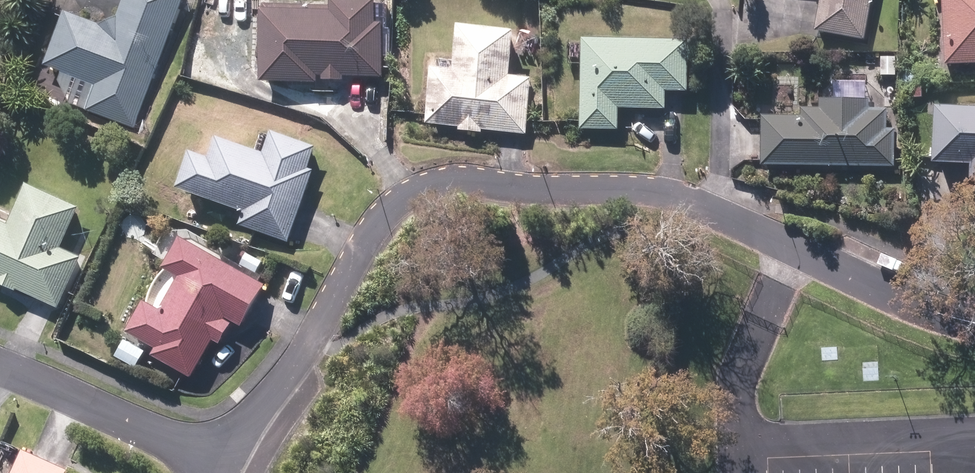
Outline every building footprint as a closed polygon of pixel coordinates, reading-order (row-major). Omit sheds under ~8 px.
[(135,129),(183,0),(125,0),(118,20),(100,27),(66,15),(46,69),(96,87),(87,112),(135,129)] [(814,32),(863,40),(870,0),(819,0),(814,32)] [(944,67),(974,65),(974,0),(941,0),(944,67)] [(261,14),(259,84),(315,85),(315,76),(382,78),(383,27),(374,27),(374,5),(330,4),(330,8),(263,7),(263,14),(261,14)] [(432,73),(426,125),(525,136),(531,83),(506,81),(511,39),(457,33),(453,75),(432,73)] [(685,42),(582,40),(580,130),(616,131),(616,109),(664,110),(664,91),(684,92),(685,42)] [(904,51),(877,50),(876,82),(902,84),(904,51)] [(762,118),(761,167),(892,169),(892,132),(886,132),(886,112),(866,112),(867,104),(819,103),(818,111),(800,111),(800,119),(762,118)] [(932,111),(931,166),(969,167),(968,181),(974,182),(974,112),(932,111)] [(190,155),(177,192),(243,214),(240,225),(289,241),(312,173),(307,172),(314,151),(270,136),(263,157),(215,141),(208,161),(190,155)] [(57,310),(79,260),(60,251),(78,211),(26,188),(9,228),(0,225),(0,285),(57,310)] [(263,287),(179,241),(164,270),(180,279),(161,314),(143,304),(123,342),(191,378),(223,319),(240,329),(263,287)] [(23,454),(14,472),(63,472),(23,454)]
